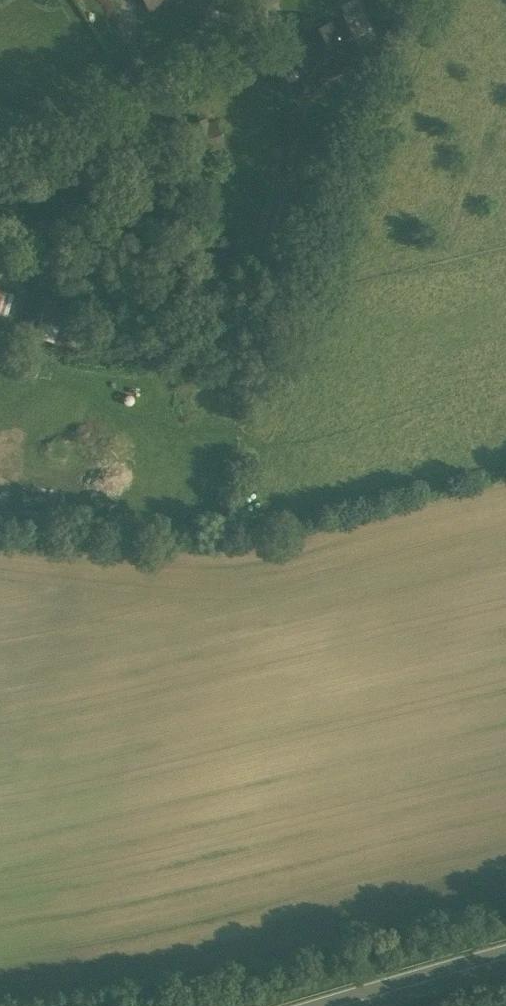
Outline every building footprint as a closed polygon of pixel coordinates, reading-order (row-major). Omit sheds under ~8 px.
[(150,9),(167,0),(145,0),(150,9)] [(340,18),(359,55),(379,45),(357,0),(352,0),(342,5),(346,15),(340,18)] [(303,54),(282,65),(298,97),(320,86),(316,77),(359,55),(340,18),(296,40),(303,54)] [(216,124),(188,132),(194,150),(222,142),(216,124)]
